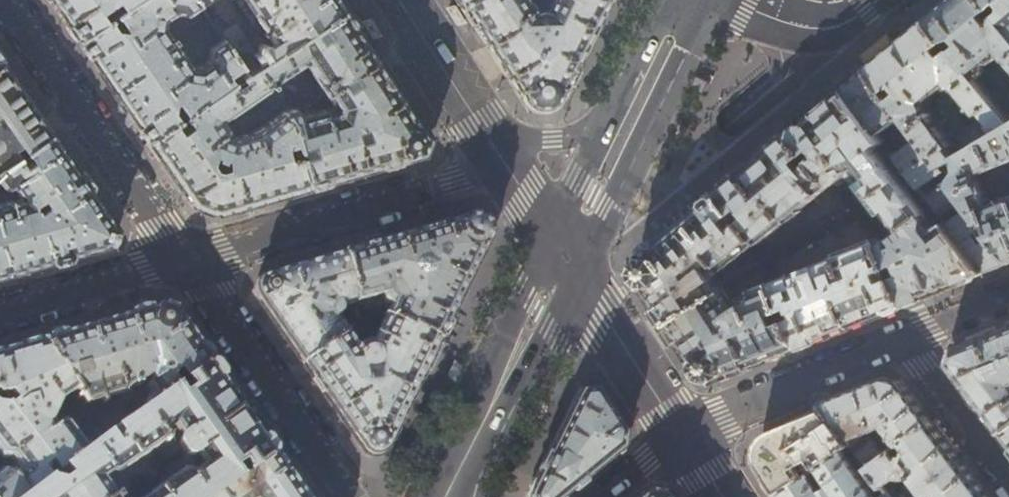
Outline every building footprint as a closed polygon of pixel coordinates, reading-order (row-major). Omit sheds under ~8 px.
[(79,40),(109,19),(116,14),(137,0),(50,0),(79,40)] [(197,0),(137,0),(116,14),(127,29),(124,31),(116,30),(109,19),(79,40),(116,95),(148,141),(175,123),(179,121),(173,112),(174,103),(177,101),(187,115),(231,86),(234,83),(229,76),(242,67),(240,64),(224,40),(211,49),(209,60),(198,68),(191,66),(164,27),(164,20),(175,13),(188,15),(201,6),(197,0)] [(201,6),(203,9),(215,0),(197,0),(201,6)] [(238,3),(255,31),(259,32),(263,29),(272,43),(269,45),(268,45),(267,44),(266,44),(265,43),(264,43),(262,43),(260,44),(259,45),(258,46),(257,47),(257,48),(257,49),(257,51),(257,52),(257,53),(255,54),(236,26),(221,36),(224,40),(240,64),(253,56),(260,66),(311,31),(319,26),(345,9),(339,0),(238,0),(238,3)] [(460,3),(483,38),(528,108),(553,107),(581,50),(606,0),(549,0),(544,11),(542,10),(539,10),(538,10),(536,11),(534,11),(526,0),(465,0),(460,3)] [(987,0),(950,0),(949,1),(928,19),(945,40),(959,36),(964,42),(953,50),(978,80),(987,73),(989,62),(1002,51),(1008,60),(1008,26),(1001,16),(993,22),(986,14),(993,8),(987,0)] [(993,8),(1001,16),(1008,26),(1008,0),(987,0),(993,8)] [(255,70),(268,89),(270,93),(280,108),(282,112),(290,124),(308,185),(363,169),(423,152),(428,137),(389,76),(345,9),(319,26),(324,34),(316,39),(311,31),(260,66),(255,70)] [(928,19),(910,34),(897,44),(868,68),(885,91),(895,84),(900,92),(891,99),(913,128),(917,133),(942,166),(957,157),(989,139),(977,124),(958,139),(959,140),(956,143),(957,144),(957,145),(957,146),(957,148),(956,149),(956,150),(955,151),(954,151),(926,113),(926,112),(926,109),(926,108),(925,106),(924,104),(947,86),(950,88),(950,89),(952,90),(955,90),(977,117),(979,115),(996,135),(1008,127),(1008,118),(989,94),(978,80),(953,50),(952,49),(944,56),(938,48),(946,41),(945,40),(928,19)] [(19,156),(13,149),(19,144),(25,152),(51,134),(41,121),(43,120),(2,62),(0,63),(0,170),(19,156)] [(858,77),(845,87),(891,149),(904,139),(902,136),(913,128),(891,99),(885,91),(868,68),(858,77)] [(595,71),(592,77),(594,81),(593,82),(596,83),(596,82),(600,80),(602,74),(601,71),(602,69),(599,69),(599,70),(595,71)] [(191,126),(182,132),(175,123),(148,141),(171,174),(192,204),(216,212),(259,200),(308,185),(290,124),(282,112),(255,131),(232,137),(224,134),(227,133),(228,128),(223,121),(268,89),(255,70),(247,75),(241,79),(246,86),(239,91),(235,91),(231,86),(187,115),(185,117),(191,126)] [(819,109),(791,131),(810,154),(817,148),(823,156),(816,162),(834,183),(840,185),(844,181),(844,177),(857,186),(880,216),(885,212),(900,231),(924,213),(934,206),(927,197),(921,189),(896,155),(891,149),(845,87),(819,109)] [(989,94),(1008,118),(1008,105),(996,89),(989,94)] [(272,113),(280,108),(270,93),(263,98),(262,103),(268,112),(272,113)] [(960,171),(954,183),(986,225),(994,236),(1008,257),(1008,197),(993,203),(982,173),(1008,162),(1008,127),(996,135),(989,139),(957,157),(960,162),(960,171)] [(810,154),(791,131),(761,156),(741,173),(740,172),(728,182),(729,183),(719,191),(739,214),(746,208),(752,215),(745,221),(762,241),(764,242),(791,219),(792,219),(804,209),(804,208),(815,199),(818,202),(830,193),(827,189),(834,183),(816,162),(808,169),(802,161),(810,154)] [(0,204),(0,275),(50,261),(112,243),(117,227),(89,186),(52,133),(51,134),(25,152),(19,156),(0,170),(0,185),(2,186),(3,187),(4,188),(6,188),(8,188),(10,187),(12,185),(21,199),(13,202),(9,201),(0,204)] [(896,155),(921,189),(933,180),(939,188),(927,197),(934,206),(941,215),(984,273),(1000,266),(1008,263),(1008,257),(994,236),(983,244),(975,234),(986,225),(954,183),(942,166),(917,133),(911,138),(914,142),(896,155)] [(739,214),(719,191),(696,210),(657,242),(647,259),(637,275),(654,300),(670,326),(727,289),(719,276),(762,241),(745,221),(736,228),(730,221),(739,214)] [(929,218),(924,213),(900,231),(895,235),(882,240),(892,265),(901,262),(904,271),(895,275),(906,304),(944,289),(984,273),(941,215),(931,223),(927,219),(929,218)] [(343,253),(357,304),(372,300),(373,301),(380,298),(382,297),(382,298),(382,300),(383,303),(384,304),(386,306),(387,307),(389,309),(384,318),(409,331),(410,328),(438,341),(449,320),(466,285),(486,243),(488,240),(488,237),(489,234),(488,229),(486,225),(483,221),(479,219),(475,217),(470,217),(468,217),(409,234),(343,253)] [(883,269),(892,265),(882,240),(880,238),(776,279),(775,279),(786,309),(796,305),(799,314),(790,318),(800,347),(859,323),(906,304),(895,275),(886,278),(883,269)] [(343,308),(357,304),(343,253),(300,266),(259,278),(254,292),(281,332),(303,364),(346,334),(336,320),(338,316),(343,317),(344,314),(344,312),(343,310),(343,308)] [(777,312),(786,309),(775,279),(756,287),(757,290),(745,295),(748,306),(738,310),(734,304),(736,303),(727,289),(670,326),(692,360),(703,376),(717,380),(761,363),(800,347),(790,318),(781,322),(777,312)] [(176,387),(185,381),(211,362),(197,343),(179,316),(155,308),(93,326),(42,341),(77,388),(90,405),(102,402),(103,402),(123,397),(148,379),(151,384),(147,388),(146,388),(145,389),(146,390),(146,391),(150,396),(146,399),(146,400),(145,401),(146,403),(146,404),(147,405),(148,406),(176,387)] [(367,312),(360,314),(363,322),(367,321),(369,320),(367,312)] [(409,331),(384,318),(381,317),(373,319),(382,324),(369,351),(363,352),(362,352),(359,354),(346,334),(303,364),(339,414),(367,456),(382,454),(409,400),(438,341),(410,328),(409,331)] [(367,321),(363,322),(358,326),(353,329),(359,337),(372,328),(367,321)] [(990,334),(955,349),(950,364),(980,403),(1002,433),(1008,428),(1008,327),(990,334)] [(0,353),(0,398),(57,473),(62,469),(65,467),(89,448),(70,424),(69,423),(68,422),(67,422),(66,422),(65,422),(63,423),(60,424),(58,426),(56,427),(51,422),(59,402),(77,388),(42,341),(18,348),(0,353)] [(454,382),(455,383),(457,377),(461,369),(461,367),(458,364),(454,361),(450,369),(447,374),(448,377),(451,380),(454,382)] [(242,464),(248,473),(275,454),(250,418),(211,362),(185,381),(191,389),(183,395),(176,387),(148,406),(116,428),(121,435),(120,436),(119,440),(120,441),(120,442),(117,444),(108,433),(99,440),(89,448),(65,467),(71,476),(69,478),(62,469),(57,473),(26,496),(116,496),(104,479),(110,474),(115,475),(162,442),(163,437),(161,433),(173,425),(181,436),(179,438),(178,443),(188,458),(192,457),(194,456),(203,468),(190,476),(188,473),(182,472),(146,496),(214,496),(240,478),(234,470),(242,464)] [(821,403),(825,409),(853,446),(862,458),(869,467),(884,456),(866,433),(882,427),(898,446),(901,443),(931,421),(915,400),(901,380),(886,376),(865,385),(821,403)] [(529,496),(564,496),(595,471),(620,451),(623,436),(609,415),(594,393),(579,394),(555,442),(529,496)] [(4,459),(6,457),(16,471),(10,475),(26,496),(57,473),(0,398),(0,458),(4,459)] [(819,468),(853,446),(825,409),(824,409),(789,424),(774,430),(763,468),(772,483),(780,495),(810,474),(819,468)] [(953,439),(962,433),(948,413),(939,419),(953,439)] [(931,421),(901,443),(908,452),(899,459),(892,450),(884,456),(869,467),(883,486),(883,487),(905,470),(925,496),(988,496),(961,461),(931,421)] [(99,440),(108,433),(110,432),(105,425),(94,433),(99,440)] [(862,458),(853,446),(819,468),(830,485),(821,491),(810,474),(780,495),(781,496),(880,496),(887,492),(883,487),(883,486),(873,493),(852,464),(862,458)] [(303,495),(275,454),(248,473),(246,474),(254,485),(248,489),(240,478),(214,496),(305,496),(303,495)] [(26,496),(10,475),(6,469),(0,470),(0,496),(26,496)] [(887,492),(891,496),(898,496),(892,489),(887,492)]
